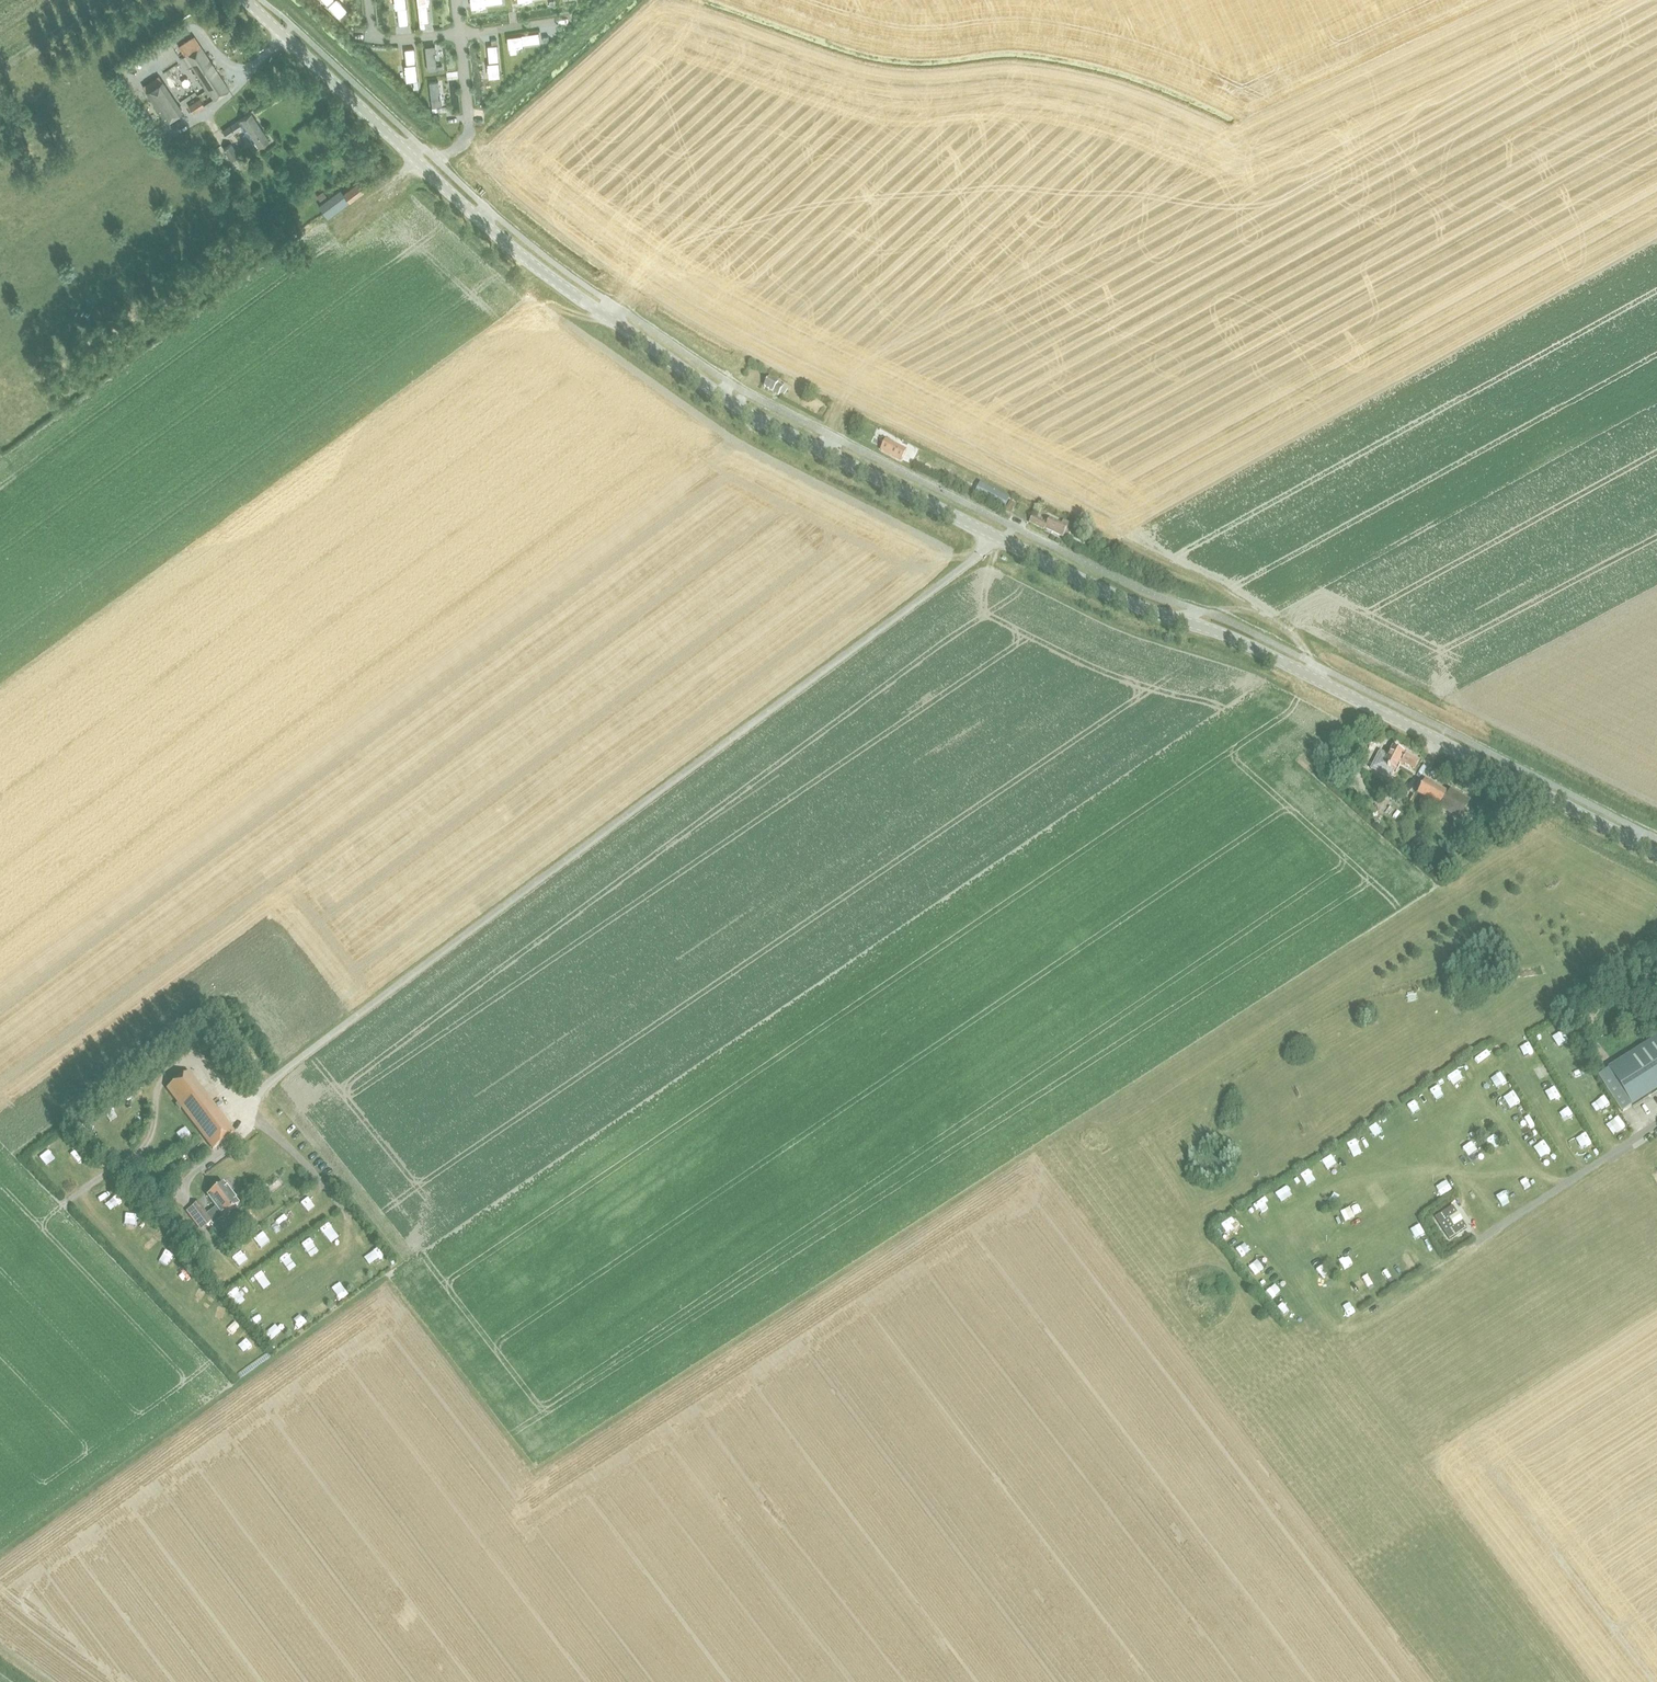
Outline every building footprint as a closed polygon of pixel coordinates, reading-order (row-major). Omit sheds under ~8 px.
[(338,17),(346,10),(339,3),(340,2),(338,0),(337,0),(336,0),(322,0),(338,17)] [(394,1),(394,5),(396,5),(396,8),(397,8),(398,25),(408,24),(406,0),(395,0),(395,1),(394,1)] [(419,23),(420,28),(425,28),(425,22),(429,22),(427,4),(428,4),(428,2),(429,1),(429,0),(417,0),(419,23)] [(539,32),(508,36),(509,47),(516,46),(516,47),(520,47),(520,45),(522,45),(522,44),(540,42),(539,32)] [(194,35),(178,45),(184,54),(179,57),(186,67),(190,64),(213,98),(228,88),(194,35)] [(497,44),(487,45),(489,63),(488,63),(488,66),(487,66),(488,70),(489,70),(489,76),(500,75),(497,44)] [(435,45),(425,46),(428,71),(442,70),(442,65),(436,66),(435,57),(437,57),(436,53),(435,53),(435,45)] [(410,49),(405,49),(407,65),(406,65),(406,69),(405,69),(406,73),(407,72),(408,80),(414,80),(414,85),(414,88),(419,88),(415,48),(410,49)] [(165,120),(181,109),(159,74),(142,85),(165,120)] [(438,80),(429,81),(432,112),(438,111),(437,106),(441,105),(440,98),(441,98),(440,93),(439,93),(438,80)] [(192,112),(203,105),(199,98),(188,105),(192,112)] [(250,112),(222,130),(226,137),(238,129),(241,127),(249,140),(252,137),(258,146),(268,140),(250,112)] [(237,156),(229,144),(222,149),(230,160),(237,156)] [(327,218),(368,187),(362,178),(342,193),(339,189),(318,205),(327,218)] [(322,191),(316,195),(320,200),(326,196),(322,191)] [(783,395),(788,388),(784,386),(770,378),(765,386),(778,394),(779,393),(783,395)] [(882,447),(881,449),(900,459),(905,450),(885,440),(882,447)] [(1009,502),(1004,511),(1010,514),(1014,505),(1009,502)] [(1032,515),(1029,521),(1028,522),(1043,530),(1044,529),(1044,528),(1066,539),(1071,529),(1067,527),(1068,524),(1062,521),(1061,524),(1049,519),(1047,522),(1032,515)] [(1380,751),(1370,769),(1390,779),(1394,770),(1394,771),(1398,764),(1398,765),(1400,765),(1401,763),(1415,770),(1420,760),(1393,747),(1388,756),(1380,751)] [(1440,807),(1448,793),(1425,780),(1417,795),(1440,807)] [(1411,805),(1416,797),(1411,795),(1407,803),(1411,805)] [(1476,844),(1484,830),(1469,821),(1461,836),(1476,844)] [(1656,1090),(1656,1038),(1598,1075),(1622,1112),(1656,1090)] [(212,1150),(234,1133),(189,1073),(166,1090),(212,1150)] [(192,1207),(197,1214),(206,1226),(211,1223),(212,1224),(238,1204),(222,1184),(206,1196),(215,1207),(206,1213),(198,1202),(192,1207)] [(1449,1240),(1467,1229),(1453,1207),(1435,1219),(1449,1240)] [(249,1210),(245,1213),(250,1221),(254,1218),(249,1210)]
